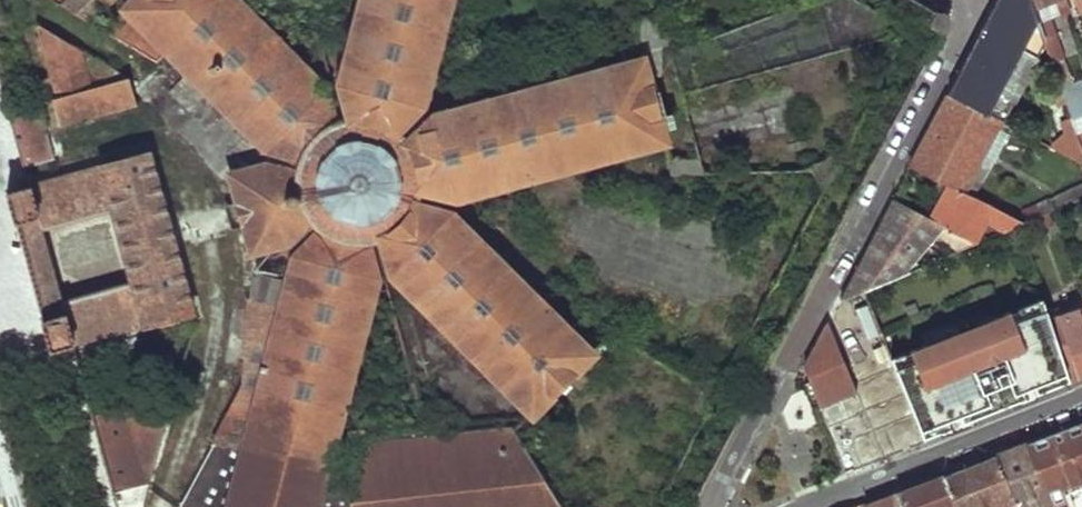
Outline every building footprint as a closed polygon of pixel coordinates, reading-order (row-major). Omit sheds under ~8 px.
[(90,24),(113,0),(49,0),(90,24)] [(180,506),(323,506),(325,491),(355,499),(358,448),(360,418),(348,415),(379,284),(369,240),(375,237),(388,282),(530,422),(534,426),(598,357),(594,353),(452,213),(411,203),(413,195),(453,207),(665,147),(671,145),(645,56),(637,58),(432,115),(401,144),(397,139),(424,112),(455,0),(357,0),(334,87),(336,95),(241,0),(128,0),(118,11),(120,12),(103,31),(155,62),(161,55),(265,159),(224,171),(250,260),(289,248),(315,225),(318,228),(293,253),(278,308),(246,302),(244,388),(180,506)] [(1000,118),(1002,119),(1045,42),(1030,0),(995,0),(980,29),(948,91),(1000,118)] [(1045,42),(1049,53),(1057,50),(1049,24),(1060,19),(1071,15),(1066,0),(1030,0),(1045,42)] [(949,19),(935,10),(927,26),(942,34),(949,19)] [(57,127),(134,106),(127,78),(90,88),(80,51),(38,28),(58,98),(50,100),(57,127)] [(1063,91),(1072,87),(1067,76),(1059,78),(1063,91)] [(1063,91),(1074,121),(1080,118),(1077,106),(1080,105),(1072,87),(1063,91)] [(929,128),(909,164),(945,182),(963,191),(1000,118),(948,91),(929,128)] [(1000,118),(963,191),(974,196),(1010,123),(1002,119),(1000,118)] [(1055,147),(1081,161),(1081,144),(1076,127),(1067,131),(1057,140),(1055,147)] [(40,319),(49,354),(69,349),(72,348),(197,314),(153,150),(95,166),(96,170),(59,180),(47,135),(29,140),(30,150),(16,154),(25,188),(5,194),(13,223),(40,319)] [(945,182),(928,216),(978,242),(987,221),(1006,229),(1021,222),(1026,221),(1016,216),(974,196),(963,191),(945,182)] [(1026,221),(1059,207),(1081,197),(1081,186),(1016,216),(1026,221)] [(860,260),(839,299),(848,295),(859,291),(924,263),(914,260),(935,236),(960,248),(978,242),(928,216),(892,199),(860,260)] [(1021,222),(1024,232),(1043,224),(1045,228),(1063,220),(1059,207),(1026,221),(1021,222)] [(869,313),(859,291),(848,295),(857,319),(869,313)] [(1044,298),(1018,308),(1022,319),(1047,309),(1044,298)] [(1051,323),(1081,312),(1081,300),(1048,313),(1051,323)] [(1014,322),(1010,311),(977,324),(978,327),(941,341),(940,339),(908,351),(912,362),(906,365),(892,370),(923,441),(940,434),(937,427),(960,418),(963,425),(981,418),(1026,400),(1023,393),(1035,388),(1037,396),(1069,383),(1051,323),(1048,313),(1047,309),(1022,319),(1014,322)] [(1051,323),(1069,383),(1070,387),(1081,382),(1081,312),(1051,323)] [(874,326),(869,313),(857,319),(862,331),(874,326)] [(977,324),(974,315),(936,330),(940,339),(941,341),(978,327),(977,324)] [(803,370),(818,405),(852,389),(832,343),(825,328),(813,349),(803,370)] [(901,409),(865,330),(832,343),(852,389),(867,423),(901,409)] [(906,365),(901,353),(888,359),(892,370),(906,365)] [(1037,396),(1035,388),(1023,393),(1026,400),(1037,396)] [(865,467),(883,460),(867,423),(852,389),(818,405),(847,474),(865,467)] [(116,495),(166,480),(140,394),(90,409),(116,495)] [(963,425),(960,418),(937,427),(940,434),(963,425)] [(1054,432),(1025,443),(1050,506),(1063,499),(1058,485),(1081,479),(1081,421),(1054,432)] [(358,448),(355,499),(325,491),(323,506),(556,506),(513,440),(507,431),(358,448)] [(1016,506),(1050,506),(1025,443),(1010,449),(996,455),(1016,506)] [(996,455),(969,465),(943,475),(955,506),(1016,506),(996,455)] [(943,475),(918,485),(895,494),(900,506),(955,506),(943,475)] [(863,506),(900,506),(895,494),(877,500),(862,506),(863,506)]
